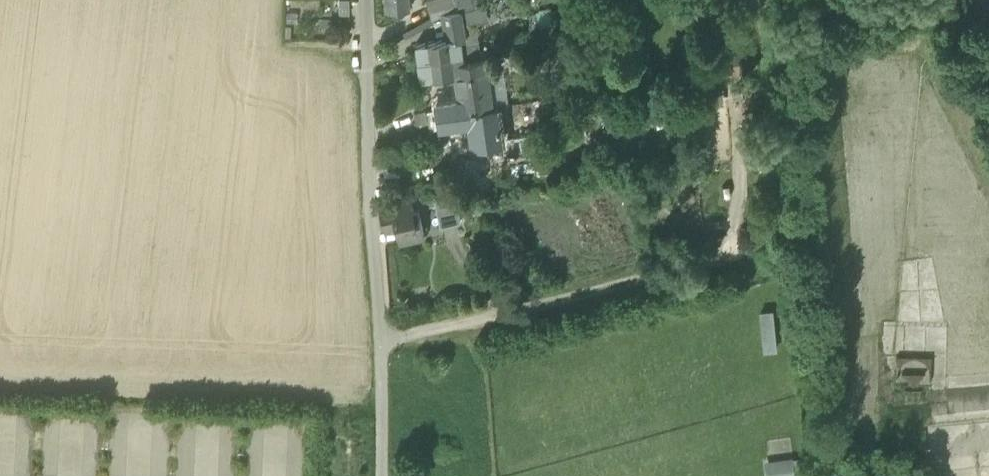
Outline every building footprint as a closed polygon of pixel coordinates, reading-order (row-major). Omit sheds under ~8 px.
[(409,0),(386,0),(386,11),(409,10),(409,0)] [(473,0),(452,0),(428,6),(431,18),(444,16),(443,13),(461,10),(475,5),(473,0)] [(487,6),(461,10),(463,26),(489,22),(487,6)] [(417,44),(419,61),(462,55),(460,40),(465,38),(463,26),(461,10),(443,13),(444,16),(446,40),(417,44)] [(837,60),(858,338),(875,336),(900,395),(988,387),(988,206),(917,51),(837,60)] [(462,55),(463,61),(486,58),(485,52),(462,55)] [(463,61),(462,55),(419,61),(422,78),(455,73),(465,72),(463,61)] [(488,77),(486,58),(463,61),(465,72),(455,73),(459,100),(468,99),(469,110),(493,107),(488,77)] [(498,107),(509,105),(504,75),(488,77),(493,107),(498,107)] [(637,97),(641,126),(642,133),(666,129),(661,93),(637,97)] [(498,107),(493,107),(469,110),(468,99),(459,100),(438,104),(444,126),(470,123),(473,144),(502,140),(500,124),(498,107)] [(498,107),(500,124),(519,122),(517,104),(509,105),(498,107)] [(428,126),(426,111),(413,113),(415,128),(428,126)] [(509,137),(511,150),(533,147),(531,134),(509,137)] [(436,204),(441,226),(461,222),(454,190),(434,194),(436,204)] [(416,198),(419,208),(436,204),(434,194),(416,198)] [(402,231),(405,242),(425,237),(421,219),(416,220),(414,210),(411,199),(379,207),(384,230),(396,227),(397,232),(402,231)] [(764,351),(777,350),(773,314),(761,315),(764,351)] [(931,475),(988,475),(988,413),(925,418),(931,475)] [(792,461),(772,463),(773,475),(793,475),(792,461)] [(772,463),(764,464),(765,475),(773,475),(772,463)]
